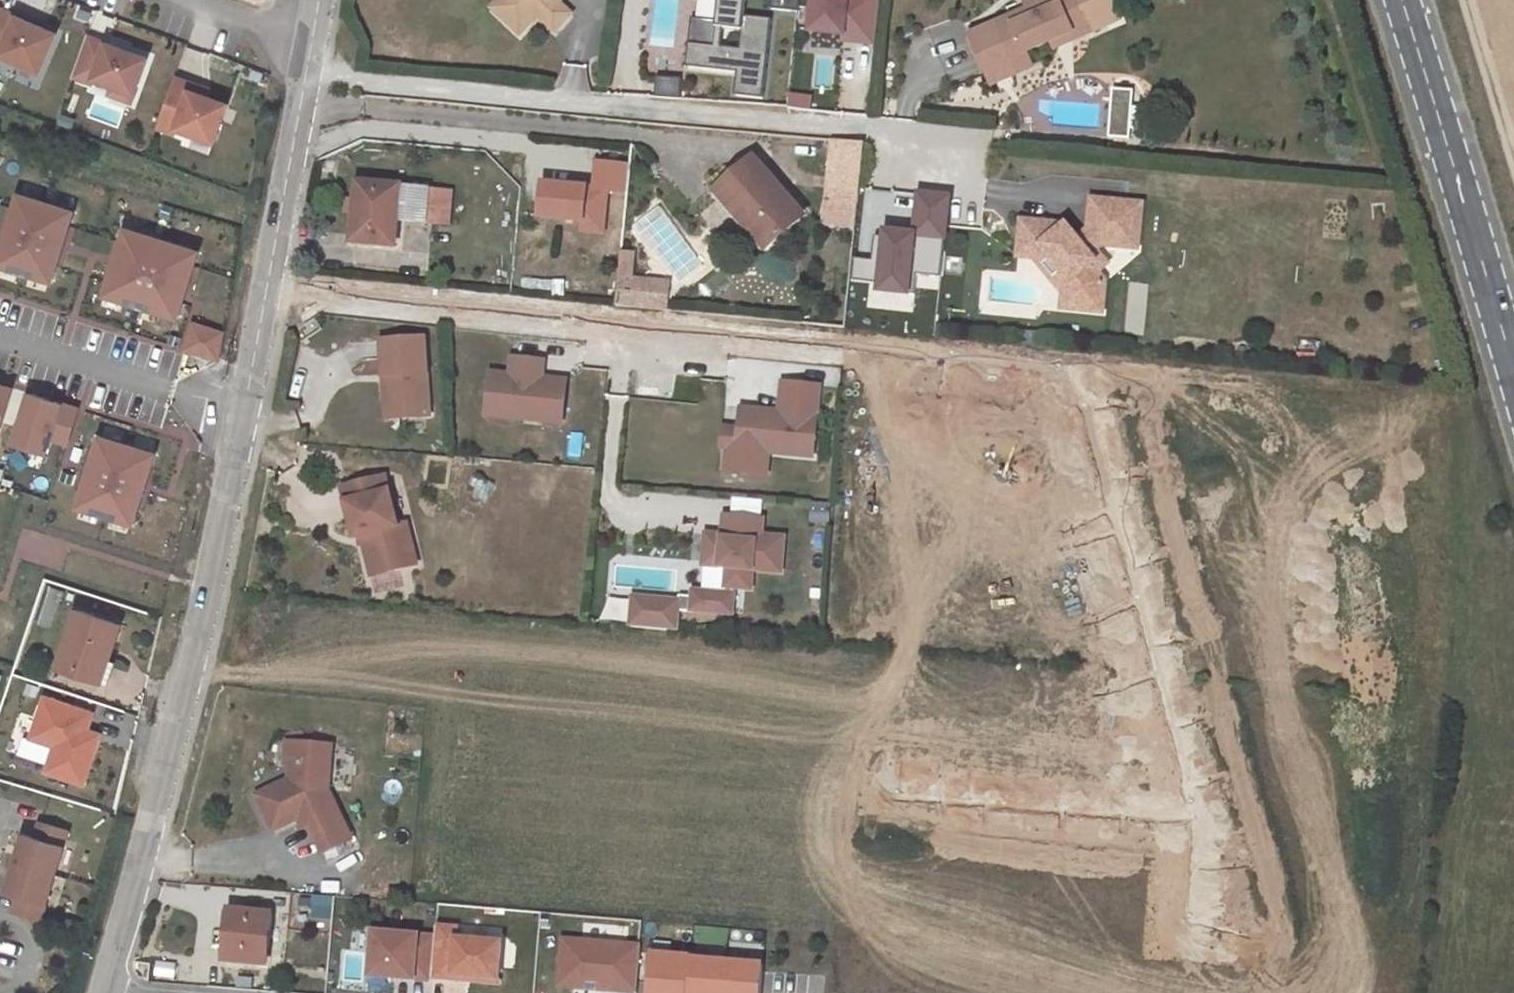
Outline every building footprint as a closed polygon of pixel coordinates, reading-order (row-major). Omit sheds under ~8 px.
[(491,8),(498,15),(512,0),(511,0),(498,0),(491,8)] [(512,0),(498,15),(519,34),(537,15),(554,31),(570,14),(559,3),(555,0),(511,0),(512,0)] [(715,20),(712,45),(687,42),(685,66),(736,72),(733,94),(761,98),(770,19),(743,15),(745,0),(717,0),(715,20)] [(797,11),(798,0),(772,0),(771,8),(797,11)] [(808,31),(842,35),(852,36),(851,41),(874,44),(878,0),(812,0),(808,31)] [(1108,0),(1029,0),(1024,2),(1031,17),(1014,25),(1011,17),(970,36),(995,89),(1019,78),(1014,68),(1030,61),(1028,56),(1054,44),(1073,35),(1066,20),(1108,0)] [(1109,0),(1108,0),(1066,20),(1073,35),(1054,44),(1057,50),(1119,21),(1109,0)] [(40,69),(57,32),(0,5),(0,50),(40,69)] [(712,45),(715,20),(690,17),(687,42),(712,45)] [(88,35),(73,74),(92,81),(94,76),(113,84),(133,92),(147,58),(130,51),(129,55),(120,52),(122,48),(88,35)] [(1035,71),(1030,61),(1014,68),(1019,78),(1035,71)] [(192,83),(175,77),(157,126),(173,132),(175,127),(213,141),(227,104),(206,96),(189,90),(192,83)] [(192,83),(189,90),(206,96),(209,90),(192,83)] [(130,101),(133,92),(113,84),(110,93),(130,101)] [(854,227),(864,142),(831,138),(821,224),(854,227)] [(769,247),(799,220),(750,163),(718,188),(769,247)] [(447,190),(357,183),(349,237),(388,241),(392,217),(443,223),(447,190)] [(940,275),(948,195),(917,192),(913,233),(903,232),(902,238),(887,237),(875,235),(872,260),(881,261),(878,290),(913,293),(915,273),(940,275)] [(20,196),(0,258),(0,266),(52,282),(74,213),(20,196)] [(1065,222),(1020,219),(1019,242),(1040,244),(1077,286),(1075,307),(1103,309),(1106,278),(1098,269),(1107,260),(1095,247),(1101,242),(1137,245),(1140,200),(1091,196),(1088,224),(1076,236),(1065,222)] [(198,253),(126,231),(106,296),(178,318),(198,253)] [(1040,244),(1019,242),(1017,254),(1034,256),(1064,290),(1063,306),(1075,307),(1077,286),(1040,244)] [(881,261),(872,260),(853,258),(851,287),(878,290),(881,261)] [(618,289),(619,277),(573,273),(571,294),(616,299),(618,289)] [(668,282),(619,277),(618,289),(667,293),(668,282)] [(1130,287),(1125,333),(1140,334),(1144,289),(1130,287)] [(667,293),(618,289),(616,299),(668,304),(667,293)] [(190,322),(182,353),(217,363),(224,332),(190,322)] [(381,344),(385,400),(399,399),(400,421),(431,419),(424,341),(381,344)] [(543,362),(511,359),(509,376),(489,375),(485,418),(541,422),(542,415),(562,417),(565,382),(547,380),(547,385),(541,384),(543,362)] [(780,411),(742,408),(740,428),(738,449),(729,448),(727,470),(768,473),(770,450),(815,454),(820,384),(783,381),(781,403),(792,407),(792,411),(780,411)] [(13,390),(0,386),(0,431),(13,390)] [(79,410),(30,395),(15,443),(47,454),(51,439),(68,444),(79,410)] [(399,399),(385,400),(387,422),(400,421),(399,399)] [(792,407),(781,403),(780,411),(792,411),(792,407)] [(738,449),(740,428),(724,427),(723,447),(729,448),(738,449)] [(155,455),(101,438),(79,508),(134,525),(155,455)] [(374,479),(330,490),(343,541),(351,539),(358,567),(374,563),(377,575),(406,567),(395,526),(387,529),(374,479)] [(728,515),(726,537),(709,536),(707,565),(730,567),(729,586),(737,587),(754,588),(756,568),(784,570),(786,536),(765,534),(766,518),(728,515)] [(374,563),(358,567),(361,579),(377,575),(374,563)] [(682,602),(637,599),(635,629),(680,632),(682,611),(696,612),(696,610),(735,613),(737,587),(729,586),(729,593),(697,591),(697,597),(682,596),(682,602)] [(118,624),(76,611),(59,664),(101,677),(118,624)] [(93,715),(45,699),(32,739),(56,747),(47,772),(84,784),(97,743),(85,739),(88,732),(93,715)] [(100,736),(88,732),(85,739),(97,743),(100,736)] [(331,746),(287,742),(285,764),(290,765),(295,765),(294,778),(289,780),(256,796),(272,831),(304,816),(321,853),(350,840),(327,790),(331,746)] [(70,831),(42,822),(37,838),(25,834),(16,861),(56,873),(70,831)] [(41,920),(56,873),(16,861),(6,893),(18,896),(13,912),(41,920)] [(269,912),(229,909),(224,959),(265,963),(269,912)] [(461,925),(438,923),(434,981),(501,986),(505,939),(460,936),(461,925)] [(435,937),(374,932),(371,970),(414,974),(414,979),(431,980),(435,937)] [(562,940),(558,987),(627,992),(636,992),(640,947),(562,940)] [(650,955),(647,992),(761,992),(763,967),(689,961),(689,958),(650,955)] [(414,974),(371,970),(370,976),(414,979),(414,974)]
